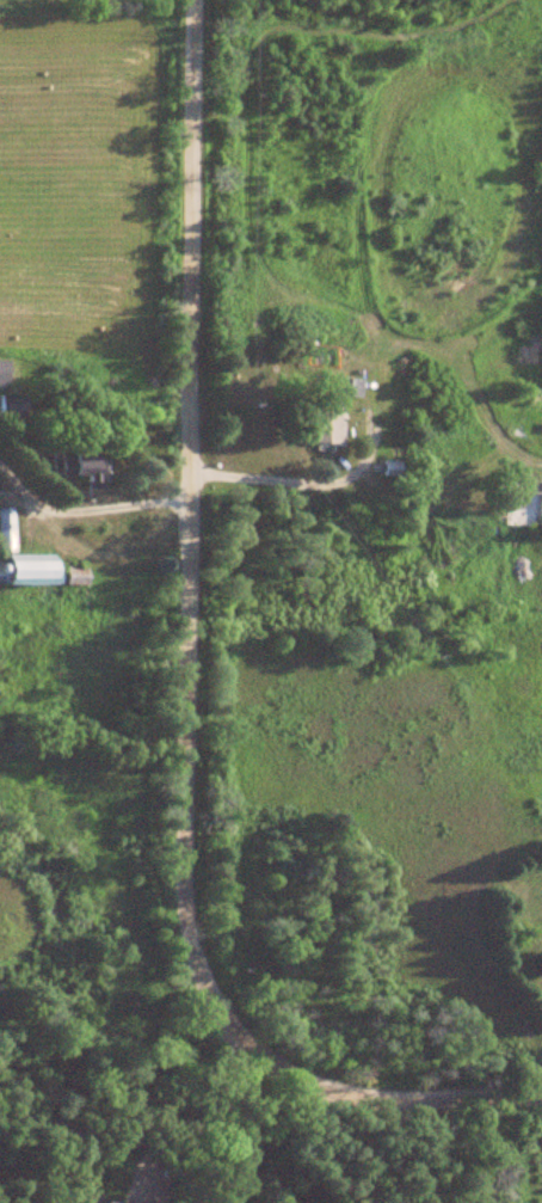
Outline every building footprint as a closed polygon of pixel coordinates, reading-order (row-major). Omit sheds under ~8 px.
[(0,360),(0,385),(10,385),(10,360),(0,360)] [(363,397),(363,378),(333,378),(333,397),(363,397)] [(341,408),(314,408),(314,443),(341,443),(341,408)] [(79,476),(92,476),(92,487),(109,487),(109,455),(79,455),(79,476)] [(536,527),(538,491),(511,490),(510,526),(536,527)] [(13,552),(13,508),(0,508),(0,552),(13,552)] [(10,561),(10,584),(57,584),(57,561),(10,561)] [(102,1193),(69,1194),(69,1202),(102,1202),(102,1193)]
